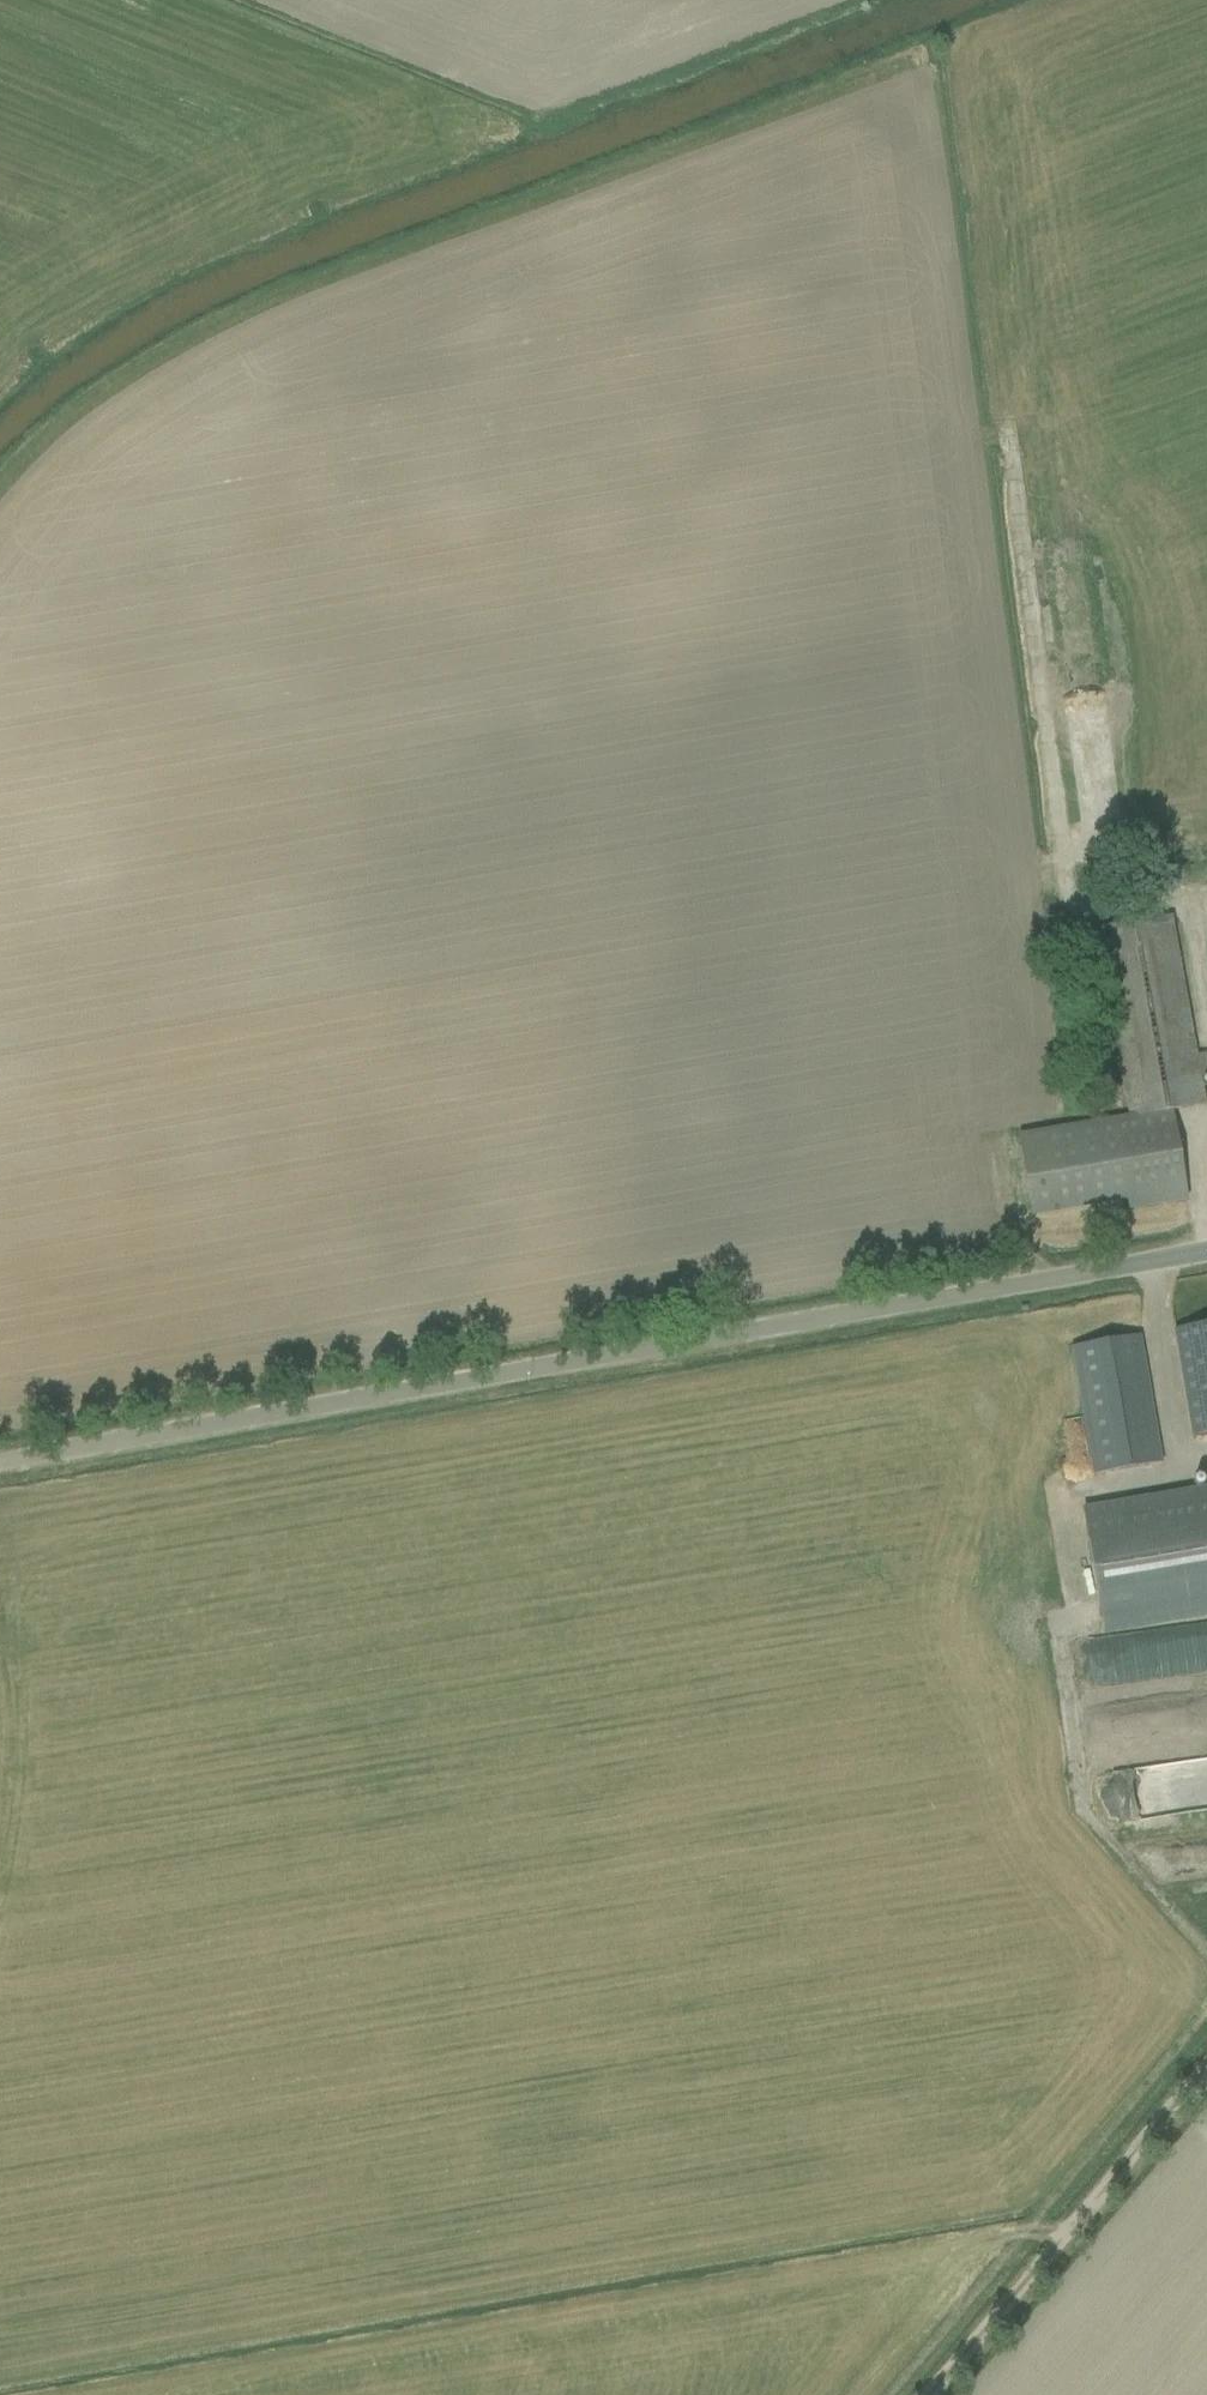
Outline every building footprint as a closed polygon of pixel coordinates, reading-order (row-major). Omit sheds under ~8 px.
[(1019,1136),(1031,1208),(1126,1192),(1129,1211),(1186,1201),(1170,1111),(1204,1105),(1172,916),(1098,929),(1130,1117),(1019,1136)] [(1174,1330),(1192,1437),(1206,1434),(1206,1325),(1174,1330)] [(1071,1348),(1075,1371),(1092,1475),(1161,1463),(1140,1336),(1071,1348)] [(1082,1512),(1103,1632),(1206,1614),(1206,1491),(1082,1512)] [(1124,1630),(1083,1639),(1092,1682),(1132,1674),(1131,1666),(1122,1668),(1120,1659),(1134,1656),(1131,1641),(1127,1642),(1124,1630)]
